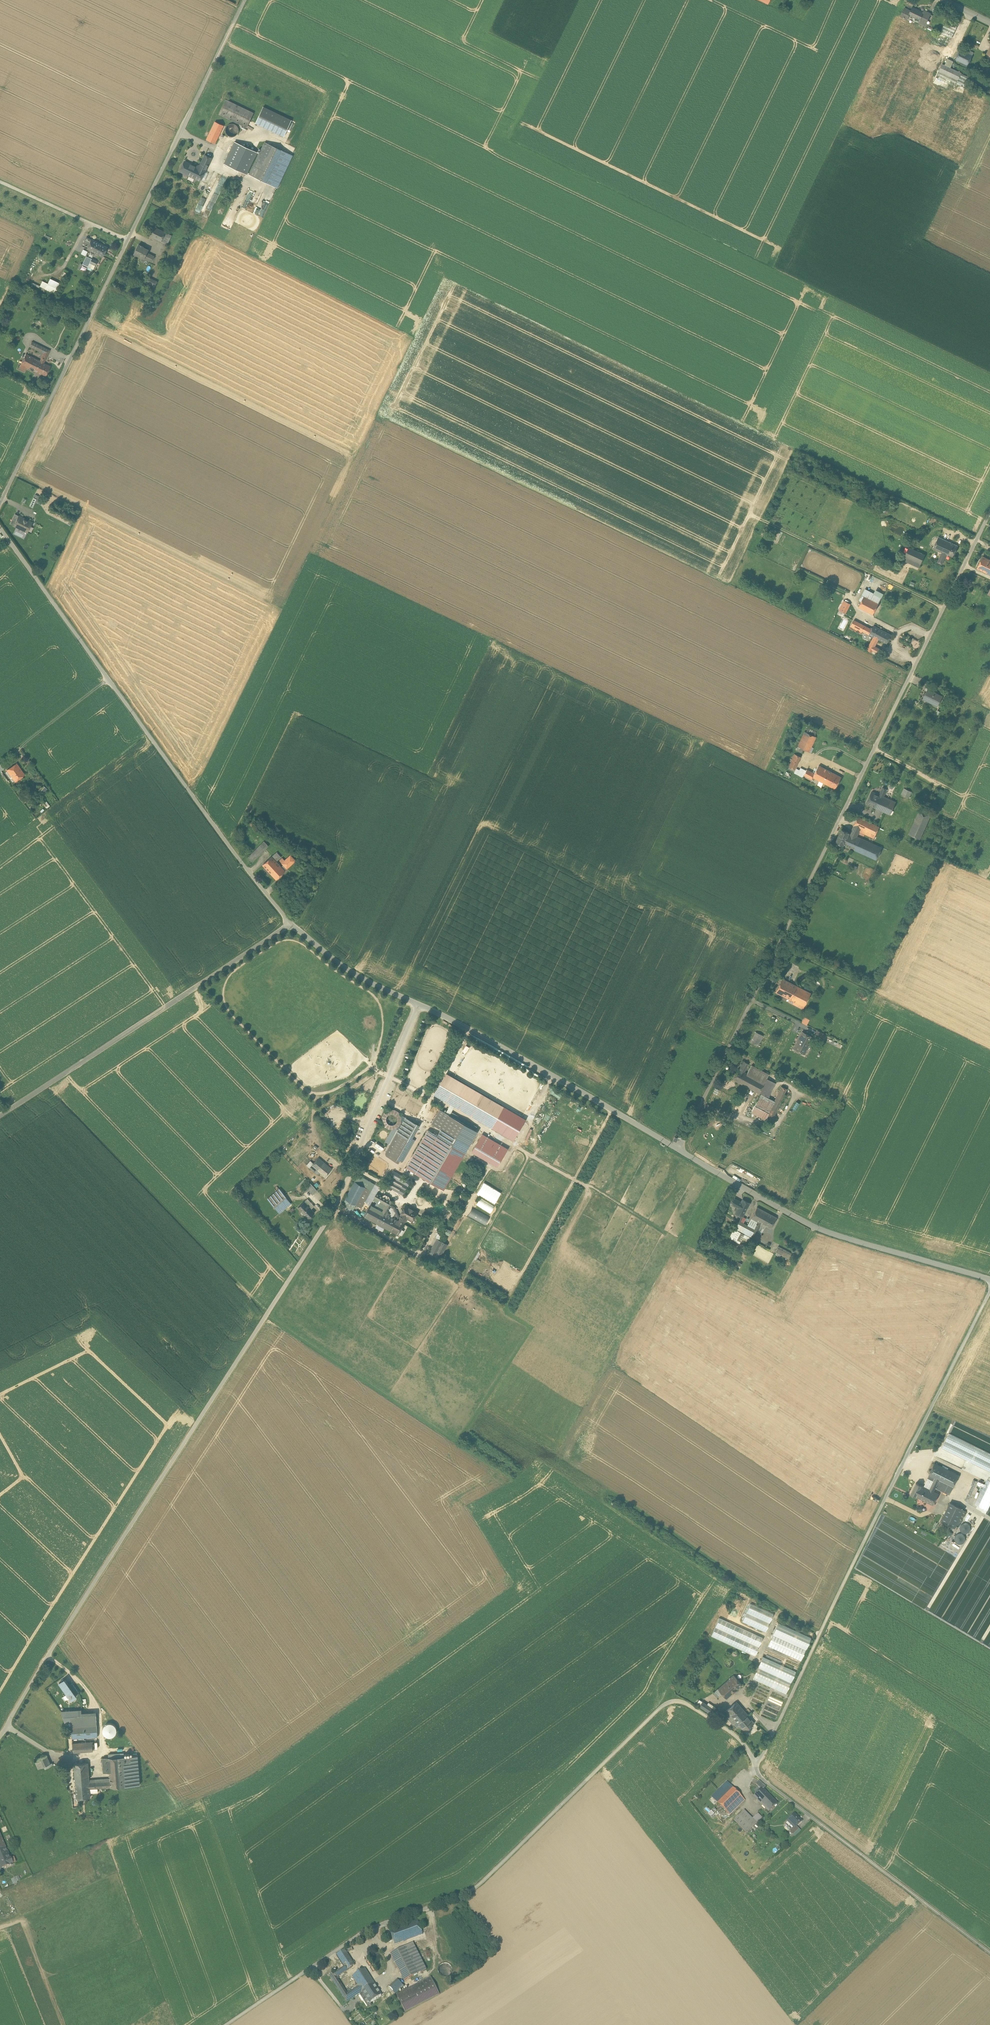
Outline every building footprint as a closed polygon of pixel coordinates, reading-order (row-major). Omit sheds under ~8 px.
[(930,14),(924,11),(923,13),(912,7),(911,11),(905,8),(901,16),(907,19),(909,15),(920,20),(919,22),(925,25),(930,14)] [(898,17),(854,109),(908,135),(907,138),(960,164),(989,102),(989,99),(965,88),(970,78),(961,73),(958,80),(939,71),(942,64),(946,57),(940,54),(949,37),(951,38),(957,26),(946,21),(939,36),(898,17)] [(968,53),(960,49),(956,60),(964,64),(967,66),(972,55),(968,53)] [(948,59),(945,65),(950,68),(953,61),(948,59)] [(945,65),(942,64),(939,71),(958,80),(961,73),(950,68),(945,65)] [(969,86),(989,95),(989,83),(975,76),(969,86)] [(254,113),(226,99),(219,113),(247,127),(254,113)] [(263,106),(256,122),(284,136),(292,120),(263,106)] [(855,113),(851,120),(852,122),(856,126),(867,131),(870,128),(871,123),(871,121),(868,119),(857,114),(855,113)] [(224,125),(216,121),(210,133),(211,134),(209,139),(214,142),(217,136),(218,137),(224,125)] [(240,130),(233,121),(224,129),(232,137),(240,130)] [(235,142),(225,163),(246,173),(256,152),(235,142)] [(282,150),(265,142),(255,166),(254,165),(249,175),(267,183),(282,150)] [(282,150),(267,183),(277,188),(292,155),(282,150)] [(205,155),(200,166),(206,169),(211,158),(205,155)] [(200,166),(197,167),(190,164),(184,162),(180,171),(188,175),(196,179),(200,181),(205,172),(206,169),(200,166)] [(200,214),(208,218),(227,178),(221,175),(212,196),(205,193),(207,189),(205,189),(199,202),(205,204),(200,214)] [(240,184),(222,227),(230,231),(249,187),(240,184)] [(263,216),(269,199),(262,197),(256,214),(263,216)] [(154,227),(150,236),(161,241),(166,232),(154,227)] [(172,235),(166,232),(161,241),(167,244),(172,235)] [(86,237),(82,246),(88,249),(92,240),(86,237)] [(107,248),(92,240),(88,249),(103,256),(107,248)] [(134,254),(144,259),(145,258),(147,253),(148,250),(143,248),(143,247),(138,245),(134,254)] [(154,256),(147,253),(145,258),(152,262),(154,256)] [(92,259),(87,256),(83,264),(94,269),(96,265),(90,263),(92,259)] [(157,282),(148,277),(145,283),(154,287),(157,282)] [(59,289),(61,284),(50,279),(48,284),(58,288),(59,289)] [(39,286),(55,294),(58,288),(48,284),(42,281),(39,286)] [(43,353),(40,360),(44,363),(50,350),(32,342),(29,347),(43,353)] [(32,357),(24,353),(21,361),(29,365),(32,357)] [(40,360),(32,357),(29,365),(27,369),(42,376),(47,364),(44,363),(40,360)] [(29,365),(21,361),(18,368),(26,371),(27,369),(29,365)] [(47,364),(42,376),(45,377),(51,365),(47,364)] [(18,516),(13,525),(27,532),(32,523),(18,516)] [(938,538),(933,548),(942,553),(947,542),(938,538)] [(947,542),(942,553),(946,555),(952,558),(957,547),(947,542)] [(925,555),(909,547),(905,556),(921,564),(925,555)] [(942,553),(937,563),(941,565),(946,555),(942,553)] [(921,564),(905,556),(903,560),(919,568),(921,564)] [(983,556),(977,568),(986,573),(989,565),(989,560),(983,556)] [(864,596),(879,603),(882,598),(865,589),(860,600),(862,601),(864,596)] [(862,601),(859,607),(873,614),(879,603),(864,596),(862,601)] [(851,604),(844,600),(839,610),(846,614),(851,604)] [(872,629),(854,620),(851,627),(862,632),(862,631),(869,634),(872,629)] [(892,635),(874,625),(872,629),(869,634),(874,637),(879,639),(887,644),(892,635)] [(874,637),(867,649),(872,652),(873,651),(879,654),(881,649),(875,646),(879,639),(874,637)] [(936,692),(928,689),(923,699),(938,706),(941,699),(934,695),(936,692)] [(816,732),(808,728),(806,732),(814,736),(816,732)] [(804,732),(798,746),(803,749),(809,752),(811,747),(816,737),(814,736),(806,732),(804,732)] [(794,754),(788,766),(788,767),(795,769),(795,770),(801,757),(794,754)] [(16,763),(7,770),(7,771),(5,772),(12,782),(14,780),(15,781),(25,775),(16,763)] [(841,777),(819,765),(815,774),(813,777),(835,789),(841,777)] [(799,770),(797,775),(802,777),(805,771),(800,768),(799,770)] [(815,774),(807,770),(804,775),(812,780),(813,777),(815,774)] [(41,795),(47,789),(43,785),(37,791),(41,795)] [(912,792),(904,788),(901,794),(909,798),(912,792)] [(880,794),(873,791),(867,803),(878,808),(884,796),(880,794)] [(26,794),(21,798),(24,802),(29,798),(26,794)] [(890,799),(884,796),(878,808),(884,811),(887,803),(890,799)] [(894,807),(887,803),(884,811),(890,814),(894,807)] [(920,811),(908,834),(920,839),(931,817),(920,811)] [(879,827),(858,816),(854,825),(859,827),(866,831),(864,834),(874,838),(879,827)] [(854,825),(850,833),(855,835),(857,830),(859,827),(854,825)] [(850,833),(842,829),(836,841),(844,845),(850,833)] [(850,833),(844,845),(849,847),(855,835),(850,833)] [(882,848),(855,835),(849,847),(876,860),(882,848)] [(264,841),(248,858),(252,862),(268,845),(264,841)] [(277,852),(272,856),(276,861),(281,857),(277,852)] [(290,855),(285,861),(282,858),(279,860),(284,865),(287,868),(296,861),(290,855)] [(276,861),(272,856),(263,865),(276,879),(285,871),(285,870),(287,868),(284,865),(282,867),(276,861)] [(796,986),(782,978),(775,992),(789,999),(796,986)] [(811,993),(796,986),(789,999),(788,1001),(803,1009),(811,993)] [(823,1040),(825,1034),(818,1030),(815,1036),(823,1040)] [(802,1031),(794,1048),(804,1054),(813,1037),(802,1031)] [(763,1035),(756,1032),(751,1042),(757,1046),(763,1035)] [(744,1061),(739,1069),(744,1072),(749,1064),(744,1061)] [(769,1074),(751,1065),(747,1073),(761,1080),(765,1082),(767,1078),(769,1074)] [(739,1069),(738,1068),(733,1079),(755,1091),(761,1080),(747,1073),(744,1072),(739,1069)] [(502,1107),(446,1074),(435,1093),(491,1126),(502,1107)] [(765,1082),(761,1080),(755,1091),(761,1094),(768,1097),(776,1083),(767,1078),(765,1082)] [(774,1101),(769,1098),(760,1116),(771,1121),(787,1089),(781,1086),(774,1101)] [(768,1097),(761,1094),(752,1112),(760,1116),(769,1098),(768,1097)] [(536,1126),(547,1102),(541,1100),(530,1124),(536,1126)] [(477,1131),(440,1109),(432,1123),(441,1129),(437,1136),(465,1152),(477,1131)] [(406,1117),(398,1133),(411,1140),(419,1125),(406,1117)] [(437,1136),(428,1130),(406,1166),(433,1182),(432,1184),(435,1186),(437,1184),(444,1188),(465,1152),(437,1136)] [(411,1140),(398,1133),(386,1153),(387,1155),(399,1162),(411,1140)] [(479,1148),(485,1136),(479,1133),(473,1144),(479,1148)] [(491,1137),(486,1145),(491,1148),(495,1140),(491,1137)] [(469,1150),(466,1156),(472,1160),(476,1154),(469,1150)] [(332,1169),(319,1157),(314,1163),(312,1165),(316,1169),(320,1172),(326,1177),(332,1169)] [(385,1184),(387,1185),(392,1177),(404,1183),(399,1192),(403,1194),(410,1180),(393,1171),(385,1184)] [(371,1190),(364,1202),(370,1205),(370,1204),(373,1199),(376,1193),(377,1193),(380,1186),(358,1175),(355,1181),(371,1190)] [(404,1183),(392,1177),(387,1185),(399,1192),(404,1183)] [(371,1190),(355,1181),(343,1204),(353,1209),(356,1205),(361,1207),(364,1202),(371,1190)] [(483,1182),(477,1193),(495,1203),(501,1192),(483,1182)] [(308,1190),(313,1185),(311,1183),(303,1190),(306,1192),(308,1190)] [(308,1190),(312,1195),(317,1190),(313,1185),(308,1190)] [(268,1198),(279,1213),(291,1203),(279,1189),(268,1198)] [(364,1215),(380,1224),(389,1209),(393,1202),(389,1200),(390,1199),(389,1196),(385,1194),(383,1195),(382,1196),(377,1193),(376,1193),(373,1199),(377,1202),(379,1201),(379,1200),(381,1201),(377,1208),(370,1204),(370,1205),(364,1215)] [(480,1197),(476,1204),(490,1213),(495,1206),(480,1197)] [(739,1201),(733,1198),(730,1203),(736,1207),(739,1201)] [(304,1202),(311,1209),(314,1206),(308,1199),(304,1202)] [(741,1202),(739,1201),(736,1207),(738,1208),(735,1213),(742,1216),(749,1203),(750,1203),(749,1203),(743,1199),(742,1199),(741,1202)] [(311,1209),(304,1202),(298,1207),(301,1210),(309,1218),(315,1213),(311,1209)] [(399,1220),(389,1215),(392,1210),(389,1209),(380,1224),(398,1234),(406,1219),(408,1216),(413,1219),(417,1211),(406,1205),(401,1214),(402,1215),(399,1220)] [(472,1207),(468,1215),(485,1225),(490,1216),(472,1207)] [(776,1217),(757,1207),(751,1218),(762,1223),(759,1228),(760,1229),(761,1227),(764,1228),(766,1225),(770,1228),(776,1217)] [(762,1223),(751,1218),(747,1225),(739,1221),(738,1222),(739,1223),(736,1229),(744,1233),(743,1235),(748,1238),(749,1236),(750,1236),(753,1232),(756,1234),(757,1232),(759,1228),(762,1223)] [(734,1228),(729,1237),(739,1242),(743,1235),(744,1233),(736,1229),(734,1228)] [(759,1241),(761,1237),(756,1235),(757,1232),(756,1234),(753,1232),(750,1236),(759,1241)] [(447,1244),(437,1239),(431,1250),(430,1252),(435,1255),(436,1254),(440,1256),(447,1244)] [(792,1253),(778,1246),(775,1251),(784,1256),(789,1259),(792,1254),(792,1253)] [(738,1262),(733,1259),(730,1264),(735,1267),(738,1262)] [(949,1433),(946,1440),(989,1462),(989,1453),(949,1433)] [(946,1440),(942,1448),(989,1471),(989,1462),(946,1440)] [(941,1449),(938,1455),(989,1481),(989,1473),(941,1449)] [(959,1475),(935,1463),(929,1474),(930,1474),(935,1477),(940,1479),(953,1486),(959,1475)] [(973,1476),(967,1491),(977,1494),(980,1486),(983,1487),(985,1481),(980,1479),(980,1478),(973,1476)] [(933,1480),(929,1489),(923,1500),(924,1501),(925,1500),(933,1504),(936,1498),(942,1501),(944,1496),(934,1491),(936,1488),(940,1479),(935,1477),(933,1480)] [(933,1480),(928,1478),(924,1486),(929,1489),(933,1480)] [(953,1486),(940,1479),(936,1488),(949,1494),(953,1486)] [(924,1486),(916,1482),(911,1494),(923,1500),(929,1489),(924,1486)] [(963,1509),(950,1502),(941,1521),(955,1527),(963,1509)] [(966,1522),(961,1530),(966,1534),(971,1526),(966,1522)] [(956,1544),(964,1542),(962,1533),(955,1534),(956,1544)] [(749,1603),(742,1621),(767,1631),(774,1613),(749,1603)] [(811,1638),(778,1623),(773,1634),(806,1649),(811,1638)] [(744,1630),(736,1626),(730,1640),(738,1643),(744,1630)] [(764,1638),(746,1630),(742,1638),(760,1646),(764,1638)] [(806,1649),(773,1634),(768,1645),(801,1660),(806,1649)] [(759,1647),(742,1639),(738,1647),(756,1655),(759,1647)] [(796,1672),(763,1656),(753,1678),(786,1693),(796,1672)] [(734,1675),(718,1689),(722,1693),(727,1698),(742,1684),(734,1675)] [(77,1695),(76,1694),(70,1686),(69,1685),(65,1679),(59,1682),(71,1699),(77,1695)] [(73,1684),(70,1686),(76,1694),(79,1692),(73,1684)] [(715,1709),(702,1701),(700,1705),(699,1706),(711,1715),(715,1709)] [(737,1702),(723,1713),(726,1716),(733,1724),(734,1724),(746,1713),(737,1702)] [(96,1711),(71,1713),(71,1724),(97,1723),(96,1711)] [(746,1713),(734,1724),(737,1727),(739,1725),(744,1731),(755,1723),(746,1713)] [(733,1724),(726,1716),(723,1718),(730,1727),(733,1724)] [(116,1732),(117,1729),(116,1727),(115,1724),(112,1723),(110,1722),(107,1723),(105,1725),(104,1727),(103,1729),(104,1732),(105,1734),(107,1736),(110,1736),(113,1736),(115,1734),(116,1732)] [(97,1723),(71,1724),(72,1738),(98,1737),(97,1723)] [(92,1742),(72,1743),(73,1752),(93,1751),(92,1742)] [(46,1755),(35,1760),(39,1769),(50,1764),(46,1755)] [(121,1756),(124,1786),(139,1785),(137,1755),(124,1756),(121,1756)] [(109,1757),(103,1758),(104,1773),(110,1772),(110,1778),(89,1780),(90,1789),(98,1788),(124,1786),(121,1756),(109,1757)] [(88,1762),(74,1763),(75,1778),(89,1777),(88,1762)] [(89,1777),(75,1778),(76,1798),(90,1797),(90,1793),(90,1789),(89,1780),(89,1777)] [(766,1786),(759,1780),(756,1784),(761,1789),(762,1788),(763,1789),(766,1786)] [(745,1800),(727,1781),(712,1797),(730,1816),(745,1800)] [(761,1789),(754,1796),(763,1805),(769,1811),(777,1804),(763,1789),(762,1788),(761,1789)] [(744,1810),(734,1820),(747,1833),(757,1823),(752,1818),(744,1810)] [(762,1818),(757,1813),(752,1818),(757,1823),(762,1818)] [(794,1814),(788,1821),(794,1827),(795,1828),(797,1826),(802,1821),(794,1814)] [(795,1828),(794,1827),(789,1832),(793,1835),(799,1829),(797,1826),(795,1828)] [(801,1831),(799,1829),(793,1835),(794,1837),(801,1831)] [(0,1850),(0,1870),(12,1865),(6,1848),(0,1850)] [(17,1881),(20,1879),(19,1876),(11,1878),(13,1884),(18,1883),(17,1881)] [(417,1919),(389,1930),(394,1944),(422,1932),(417,1919)] [(426,1969),(413,1942),(404,1947),(417,1974),(426,1969)] [(417,1974),(404,1947),(391,1954),(404,1980),(417,1974)] [(359,1986),(348,1993),(337,1977),(355,1965),(345,1950),(337,1955),(345,1967),(330,1976),(347,2003),(360,1994),(363,1992),(359,1986)] [(452,1971),(452,1969),(452,1966),(450,1964),(448,1962),(445,1962),(443,1962),(440,1964),(439,1966),(438,1969),(439,1972),(440,1974),(443,1975),(445,1976),(448,1975),(450,1974),(452,1971)] [(375,1984),(365,1969),(353,1977),(359,1986),(363,1992),(375,1984)] [(431,1977),(397,1994),(405,2011),(439,1994),(431,1977)] [(395,1981),(389,1986),(393,1990),(399,1985),(395,1981)] [(375,1984),(363,1992),(370,2003),(382,1995),(375,1984)] [(399,1985),(393,1990),(395,1993),(401,1988),(399,1985)] [(370,2003),(363,1992),(360,1994),(368,2007),(371,2005),(370,2003)]
